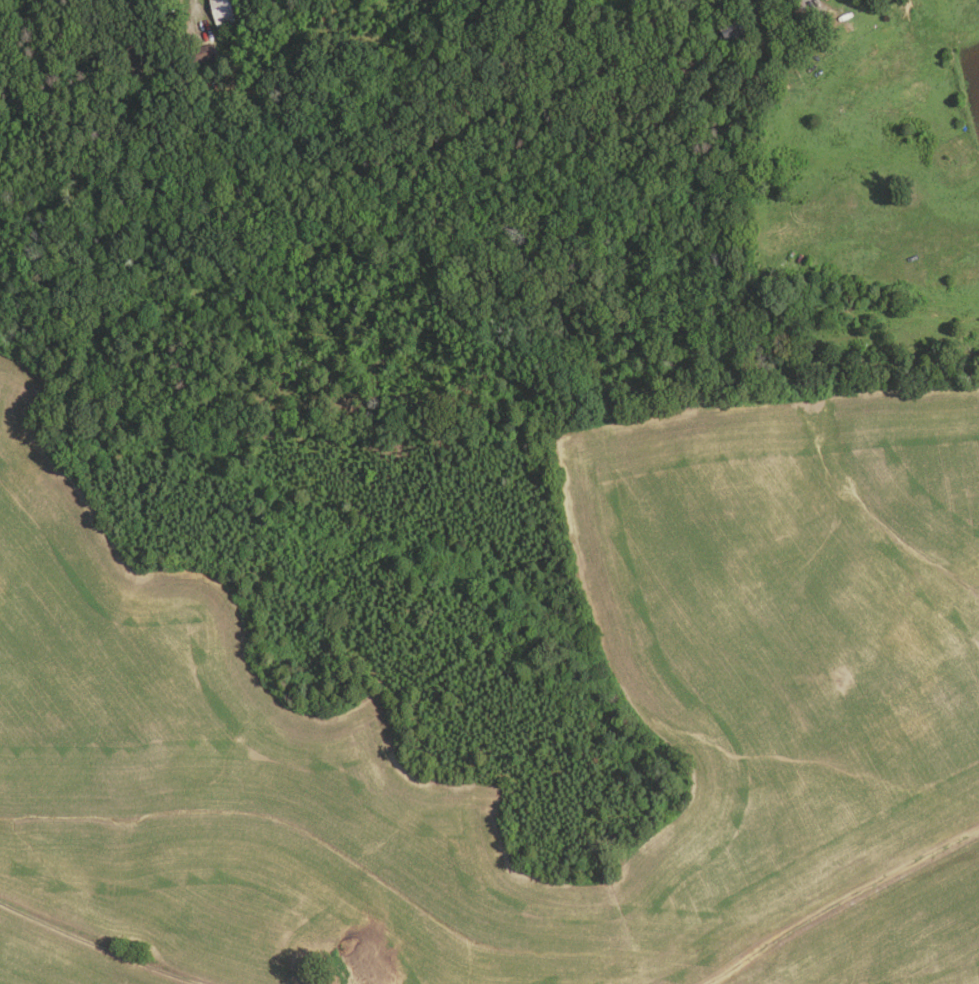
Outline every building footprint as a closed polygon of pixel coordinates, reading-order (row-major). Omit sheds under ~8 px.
[(215,27),(208,0),(229,0),(235,22),(215,27)] [(187,64),(183,50),(213,42),(217,56),(187,64)] [(827,43),(830,49),(823,53),(820,47),(827,43)] [(239,100),(242,106),(232,110),(230,104),(239,100)]
